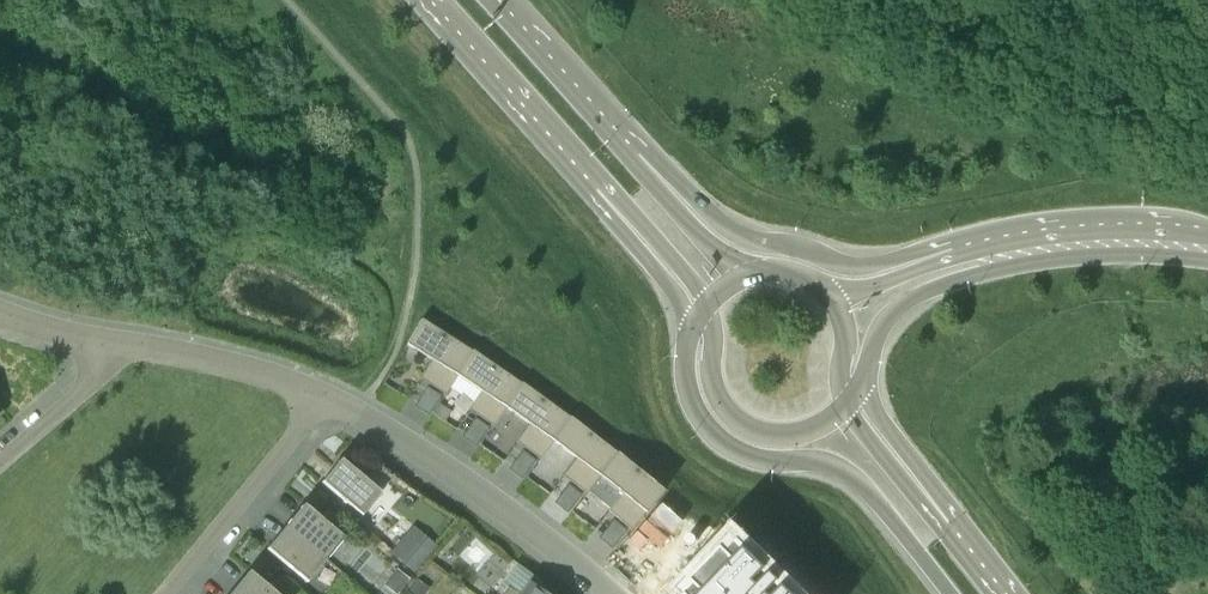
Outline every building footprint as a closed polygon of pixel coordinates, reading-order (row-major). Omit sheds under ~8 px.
[(421,320),(406,345),(432,360),(420,379),(421,379),(425,373),(432,377),(428,384),(445,395),(458,376),(458,375),(457,375),(472,351),(471,351),(471,352),(421,320)] [(472,351),(457,375),(458,375),(458,376),(481,391),(469,410),(470,410),(474,404),(481,408),(476,415),(494,426),(506,408),(507,407),(506,407),(522,384),(521,383),(520,384),(472,351)] [(522,384),(506,407),(507,407),(506,408),(529,424),(516,442),(517,443),(522,437),(528,441),(524,447),(541,459),(554,441),(554,440),(570,418),(569,417),(569,418),(522,384)] [(444,421),(450,412),(439,405),(433,414),(444,421)] [(570,418),(554,440),(554,441),(576,458),(563,476),(564,476),(569,470),(575,475),(570,482),(586,494),(588,492),(592,488),(600,476),(601,476),(600,475),(617,454),(616,453),(616,454),(603,443),(570,418)] [(600,476),(592,488),(613,505),(620,511),(615,517),(631,530),(648,509),(654,502),(663,492),(617,454),(600,475),(601,476),(600,476)] [(323,480),(321,482),(362,516),(381,493),(342,461),(325,481),(323,480)] [(294,516),(296,518),(287,528),(326,560),(344,538),(305,506),(300,512),(298,510),(294,516)] [(267,549),(307,582),(326,560),(287,528),(274,544),(272,543),(267,549)] [(392,552),(414,571),(430,553),(407,534),(392,552)] [(678,589),(683,593),(794,593),(786,586),(785,587),(781,583),(772,574),(768,570),(769,569),(740,541),(738,543),(731,536),(720,547),(722,549),(691,579),(690,578),(678,589)] [(385,583),(398,593),(410,578),(398,568),(385,583)] [(233,593),(276,593),(250,572),(245,578),(244,577),(239,583),(241,584),(233,593)] [(553,592),(533,577),(520,593),(552,593),(553,592)] [(413,593),(424,593),(429,587),(419,579),(409,591),(413,593)]
